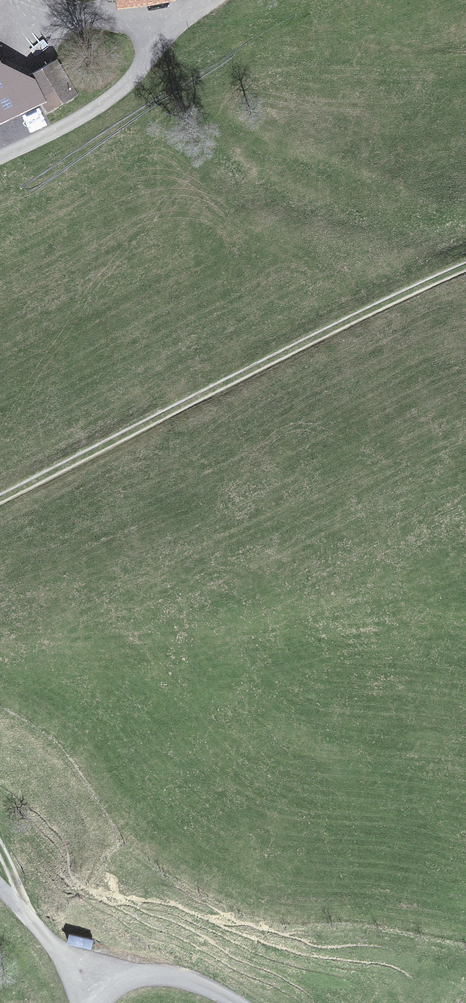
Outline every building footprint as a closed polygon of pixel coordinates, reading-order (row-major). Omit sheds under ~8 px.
[(44,102),(46,101),(32,76),(29,75),(1,60),(0,58),(0,122),(44,102)] [(56,60),(29,75),(32,76),(46,101),(44,102),(47,108),(75,93),(56,60)]
